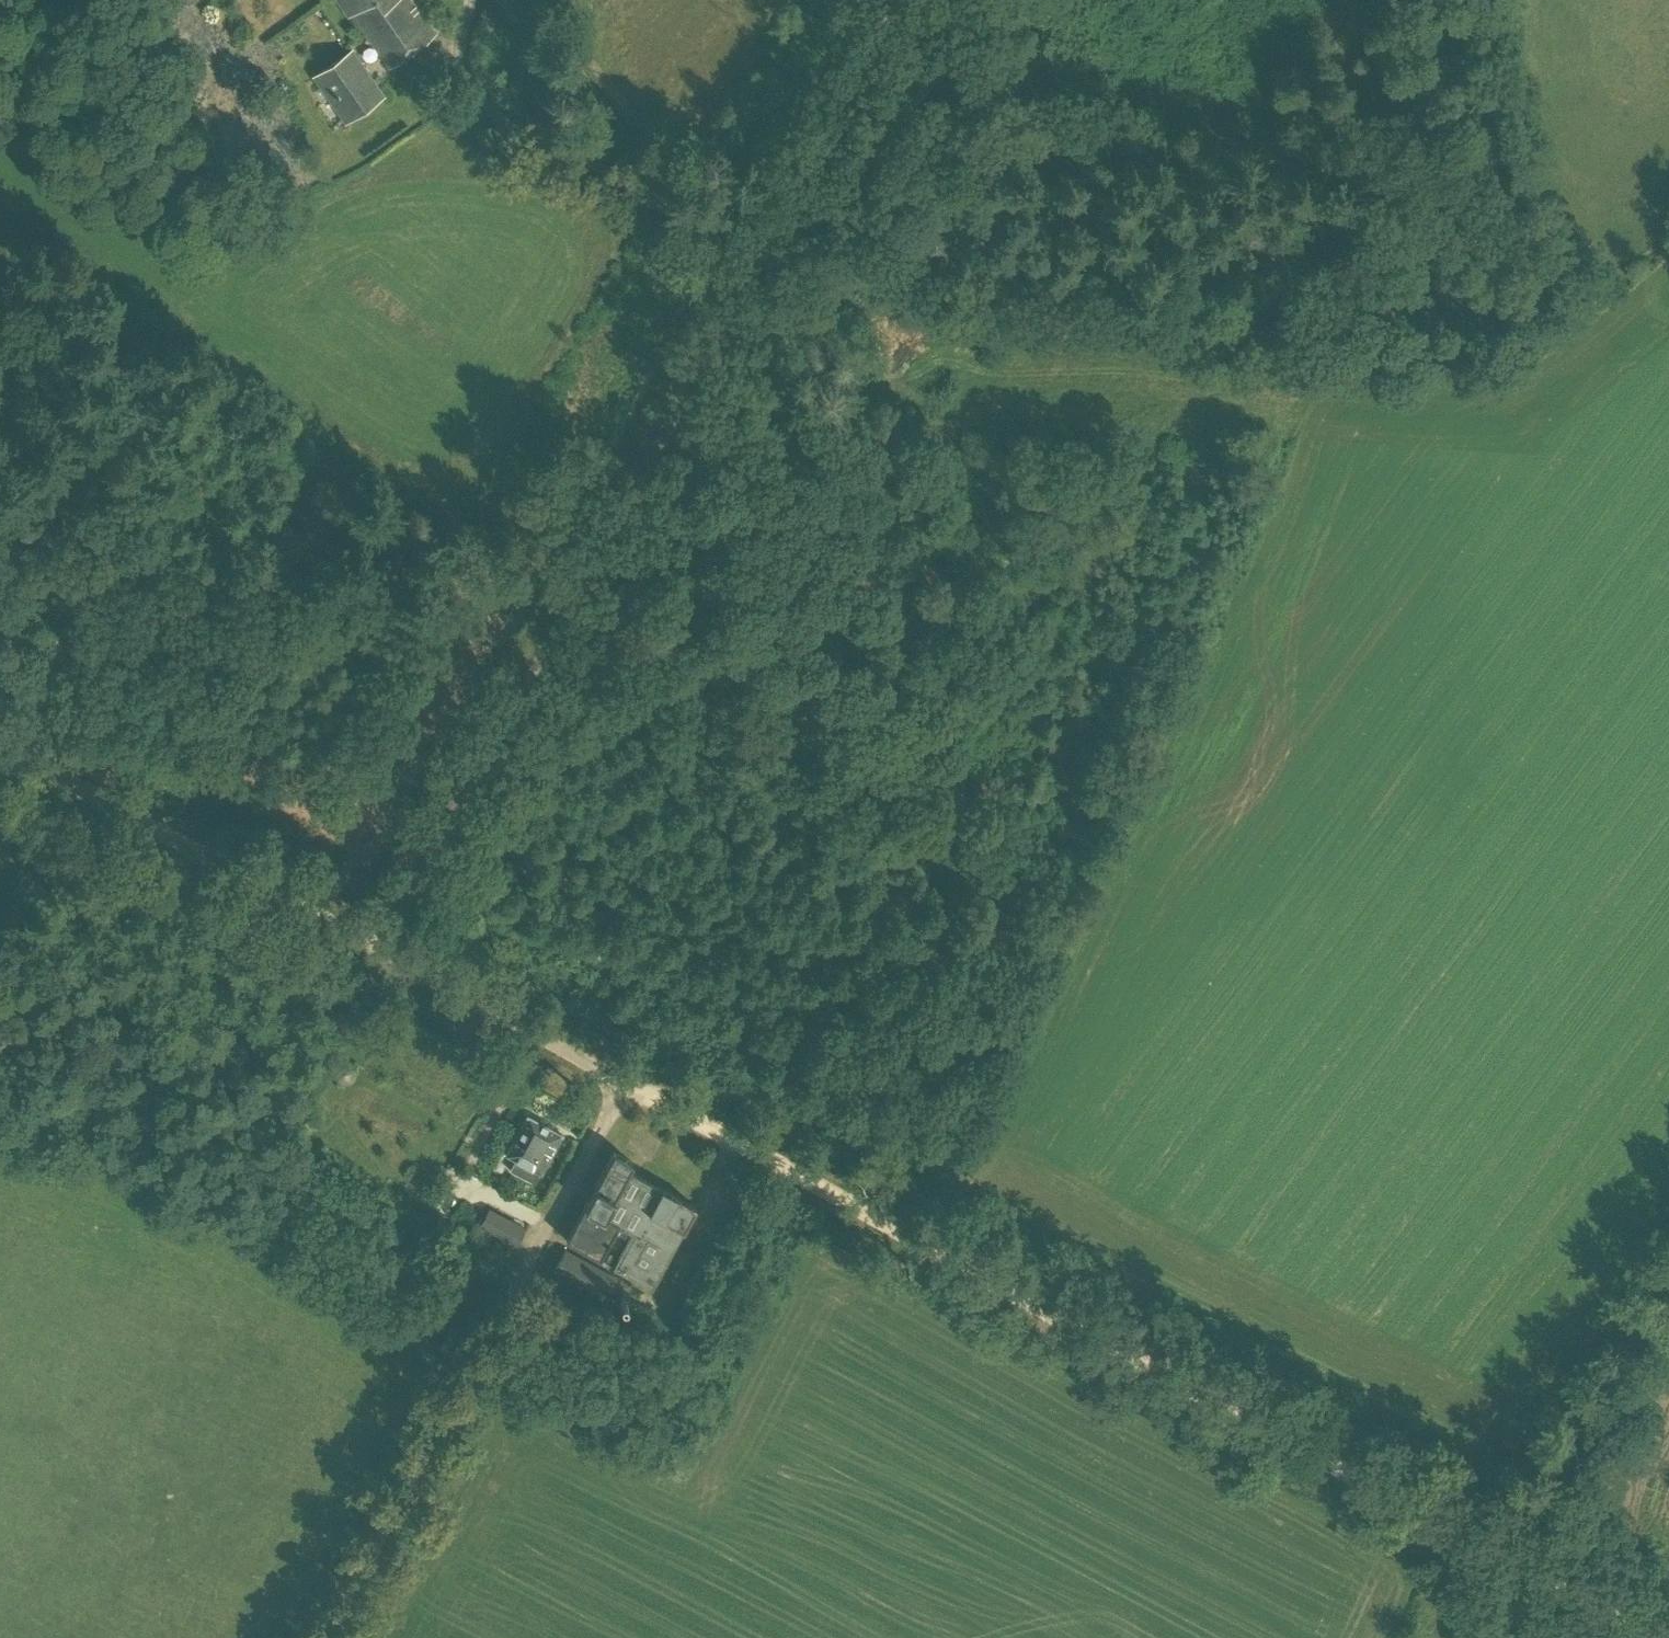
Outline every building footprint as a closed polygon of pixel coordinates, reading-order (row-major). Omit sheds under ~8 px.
[(435,35),(409,0),(339,0),(390,69),(435,35)] [(345,121),(383,95),(353,51),(314,77),(345,121)] [(541,1174),(562,1135),(527,1115),(505,1155),(515,1160),(510,1171),(533,1183),(539,1173),(541,1174)] [(612,1153),(566,1240),(599,1258),(613,1232),(627,1239),(613,1265),(652,1286),(695,1207),(628,1171),(632,1163),(612,1153)] [(516,1247),(526,1228),(489,1209),(479,1227),(516,1247)] [(602,1297),(612,1278),(566,1253),(555,1272),(602,1297)]
